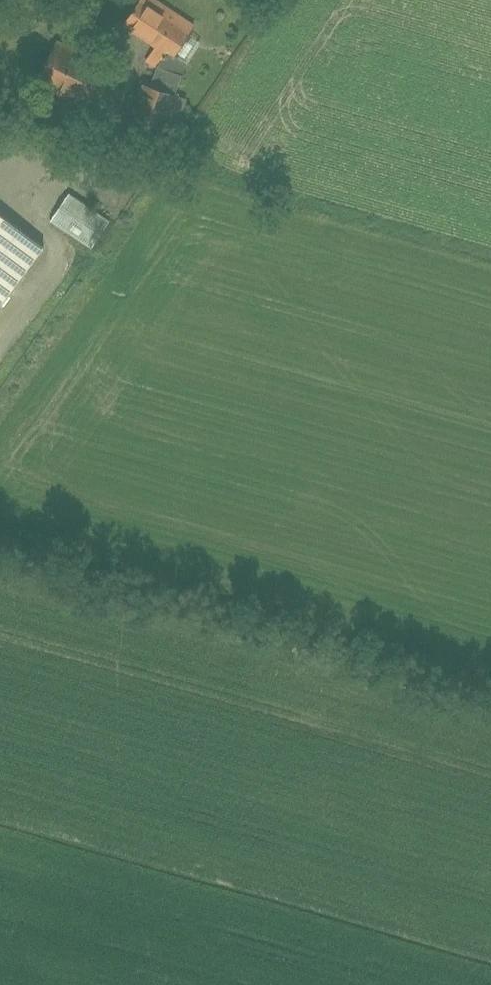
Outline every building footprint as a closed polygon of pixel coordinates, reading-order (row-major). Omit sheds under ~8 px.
[(122,146),(162,158),(183,80),(174,77),(186,53),(173,43),(189,22),(155,0),(134,0),(120,19),(150,37),(149,75),(141,73),(122,146)] [(57,41),(36,81),(89,108),(110,68),(57,41)] [(75,190),(54,213),(86,242),(107,218),(75,190)] [(33,243),(0,218),(0,287),(33,243)]
